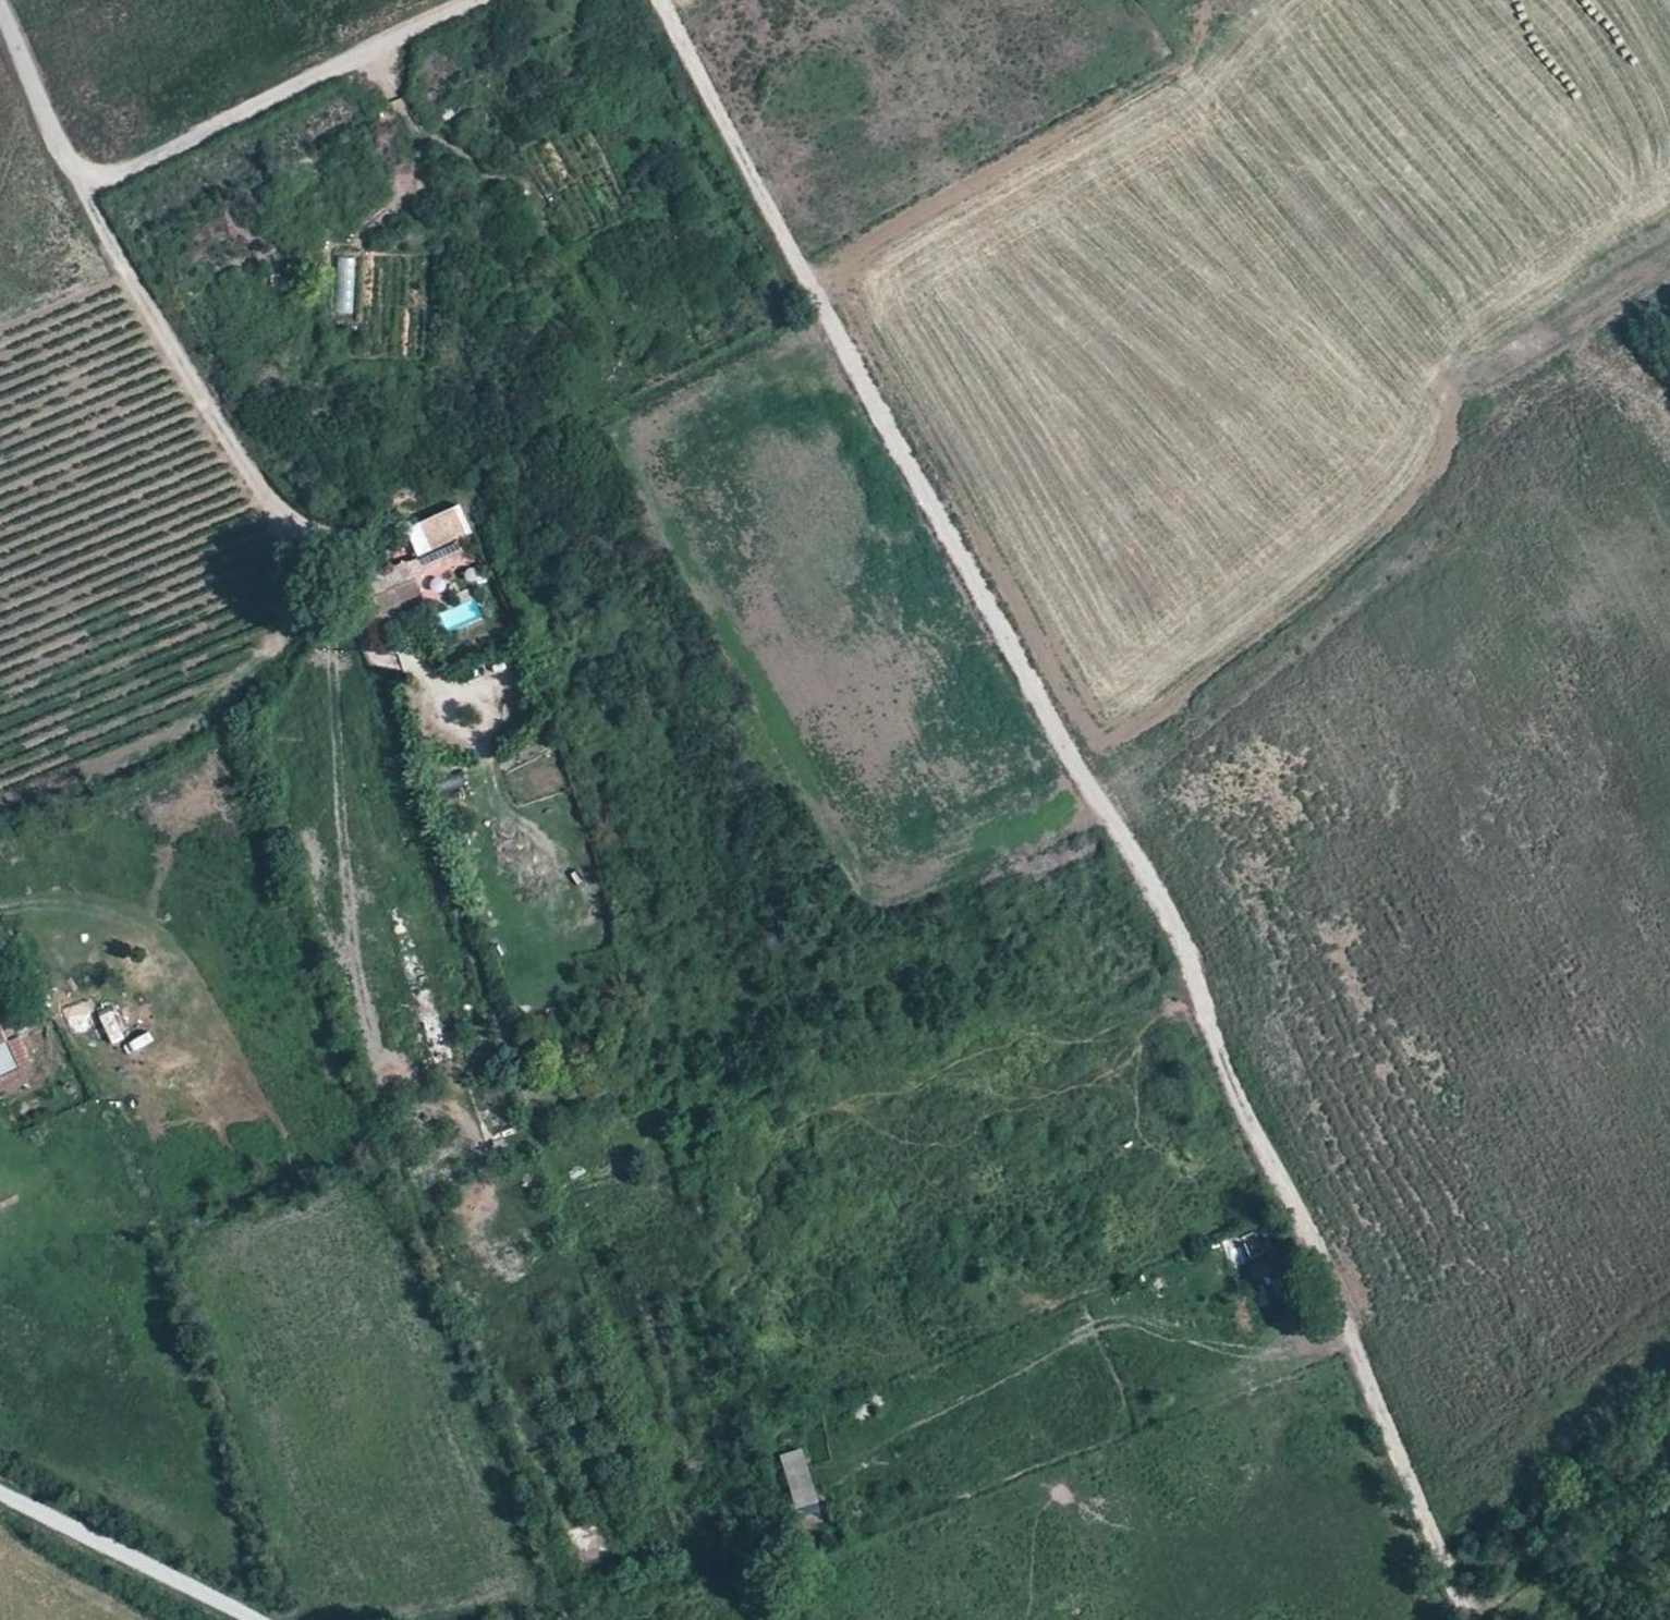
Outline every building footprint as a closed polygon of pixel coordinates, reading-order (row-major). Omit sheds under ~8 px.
[(460,504),(406,531),(418,553),(470,527),(460,504)] [(7,1040),(0,1024),(0,1075),(31,1063),(19,1035),(7,1040)] [(781,1453),(795,1508),(818,1502),(804,1447),(781,1453)]
